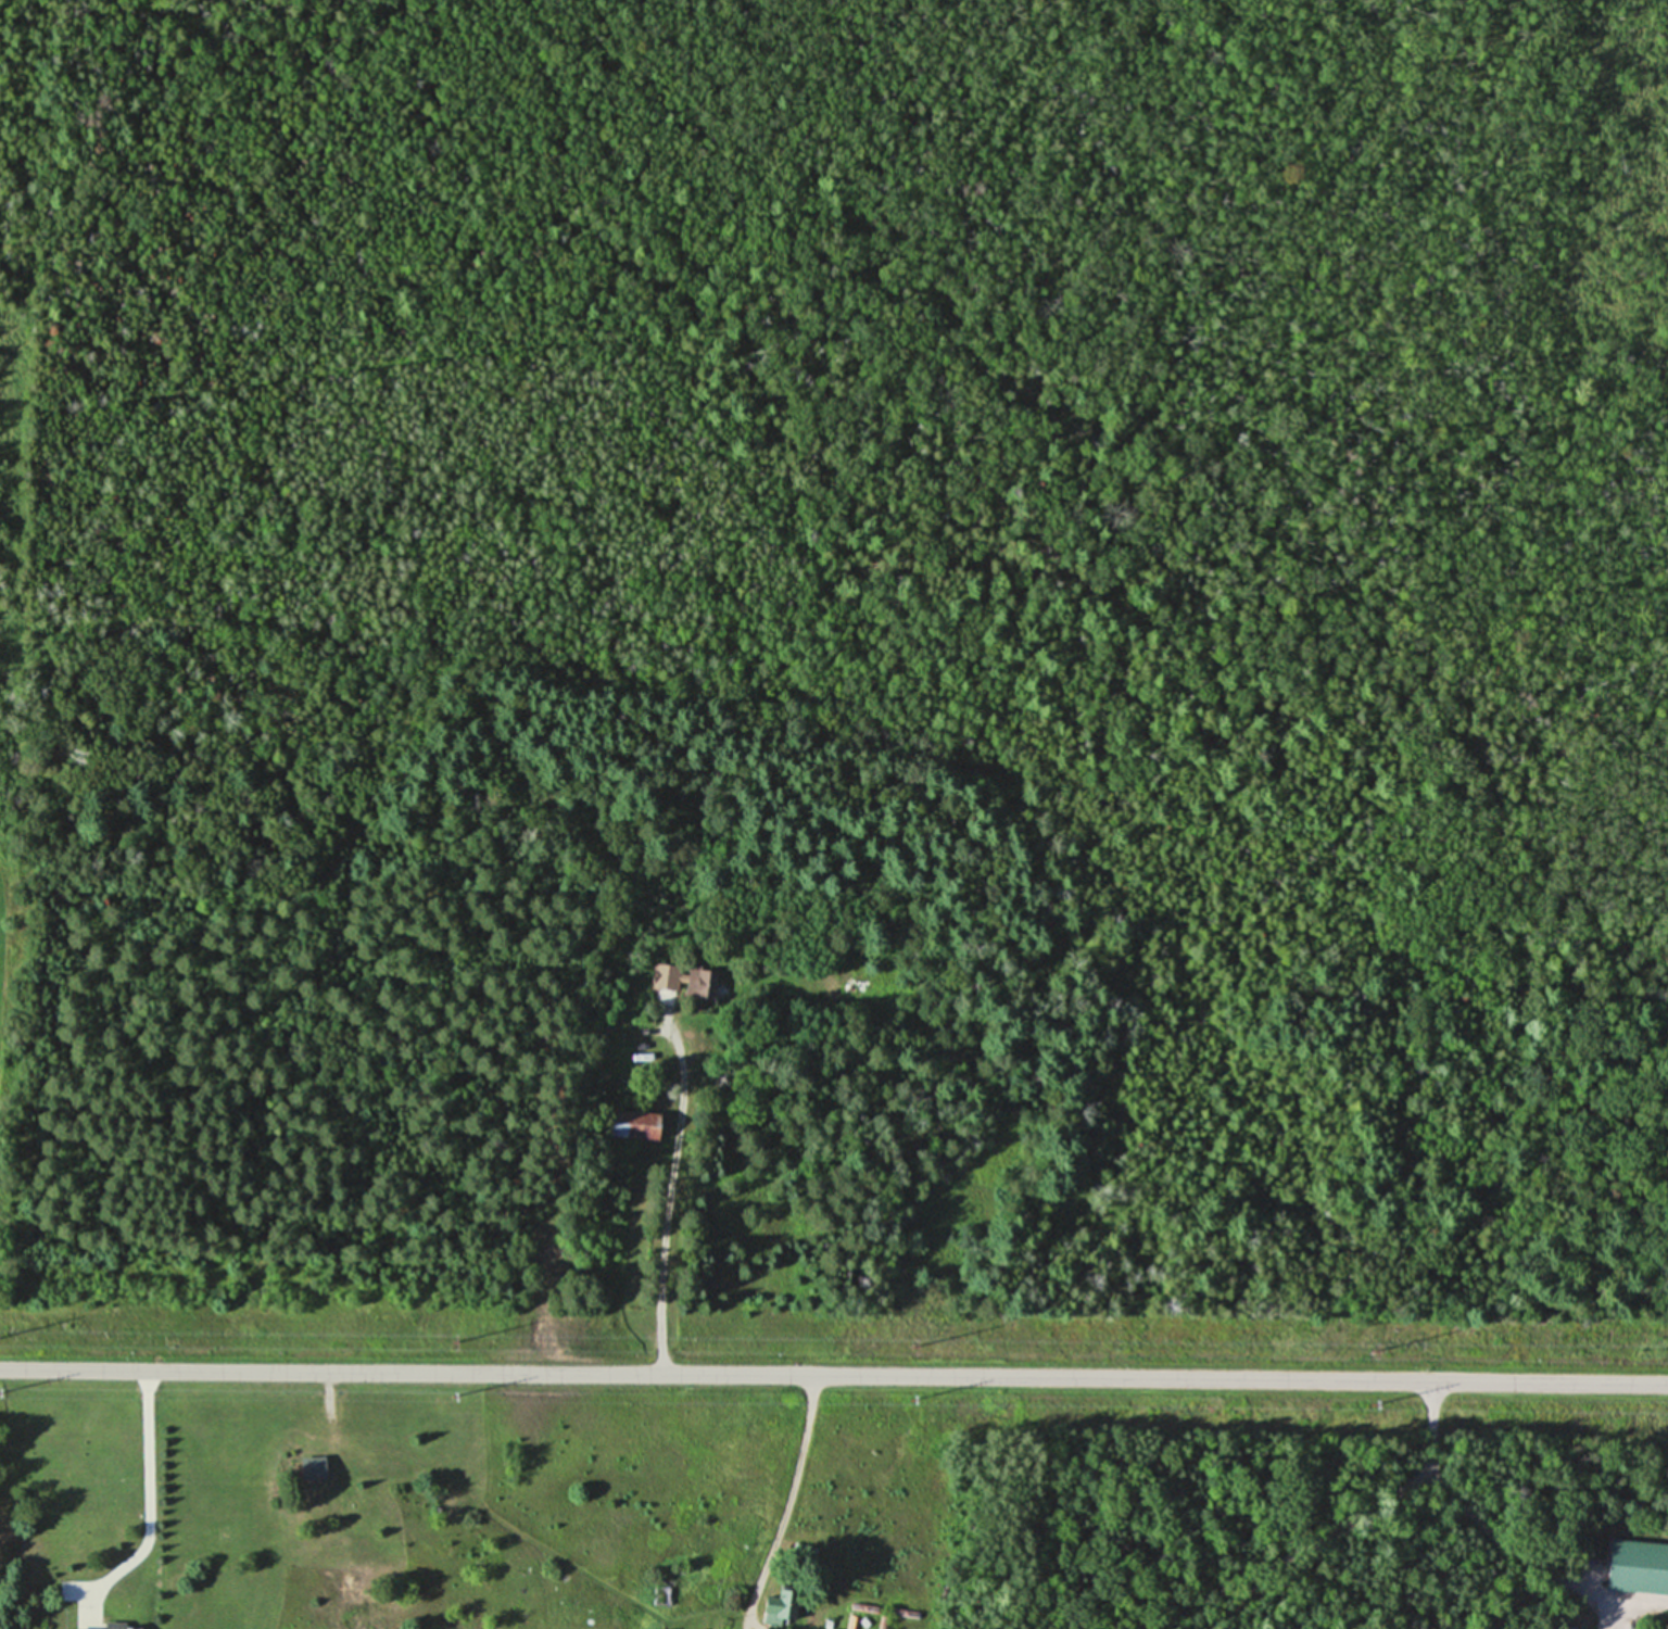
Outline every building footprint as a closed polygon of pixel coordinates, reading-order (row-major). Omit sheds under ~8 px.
[(708,1001),(708,966),(686,966),(686,1001),(708,1001)] [(657,1141),(660,1114),(610,1109),(607,1136),(657,1141)] [(325,1477),(325,1456),(309,1456),(309,1477),(325,1477)] [(1606,1589),(1667,1593),(1667,1543),(1610,1538),(1606,1589)] [(793,1591),(779,1586),(776,1597),(768,1595),(760,1619),(782,1626),(793,1591)]
